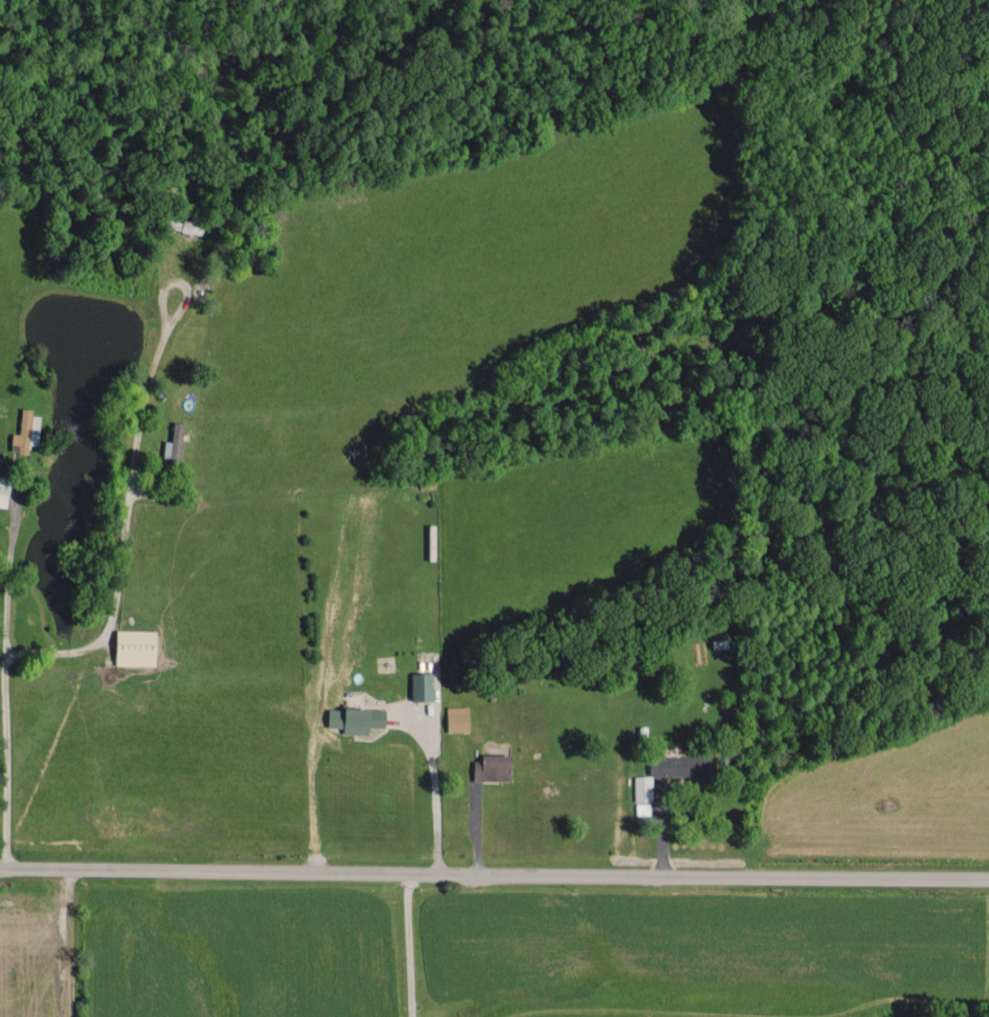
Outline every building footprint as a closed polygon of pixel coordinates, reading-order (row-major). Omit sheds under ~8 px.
[(184,424),(174,424),(173,440),(165,440),(164,457),(182,458),(184,424)] [(8,507),(11,476),(0,475),(0,506),(8,507)] [(116,664),(157,665),(158,630),(117,629),(116,664)] [(434,701),(434,673),(413,673),(413,700),(434,701)] [(370,734),(370,726),(386,726),(387,709),(330,706),(329,726),(344,727),(344,733),(370,734)] [(447,706),(448,731),(470,731),(470,706),(447,706)] [(483,760),(475,760),(474,779),(512,780),(513,754),(483,753),(483,760)] [(650,756),(649,777),(715,778),(716,756),(650,756)] [(635,801),(653,801),(652,775),(634,775),(635,801)] [(651,802),(636,802),(637,814),(651,814),(651,802)]
